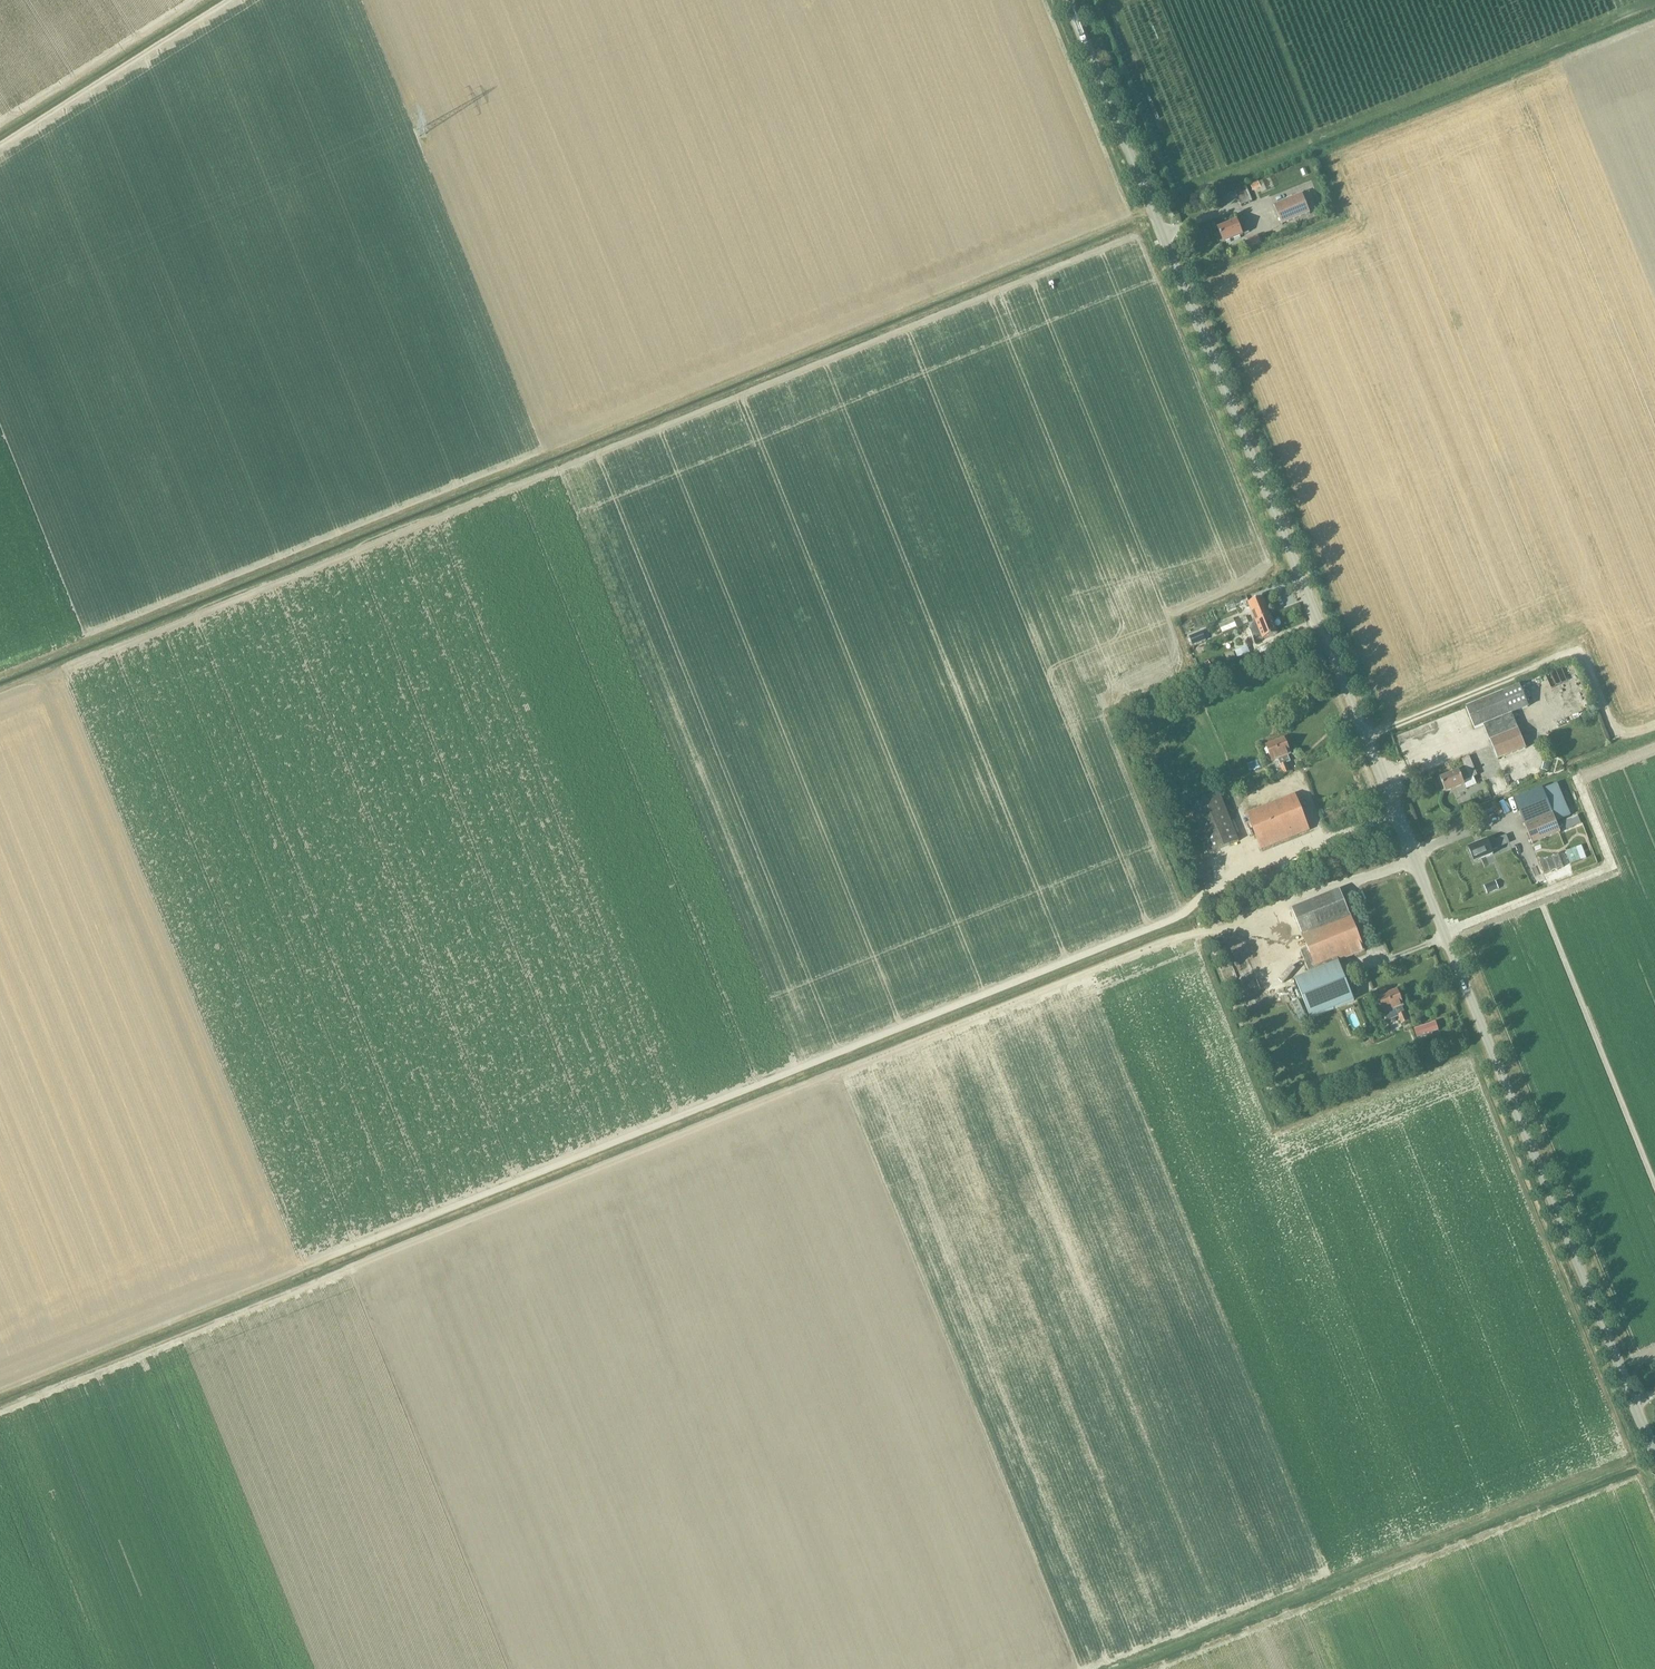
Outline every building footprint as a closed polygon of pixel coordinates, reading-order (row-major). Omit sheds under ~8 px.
[(1241,205),(1252,201),(1246,186),(1235,190),(1241,205)] [(1310,214),(1309,213),(1316,210),(1309,191),(1274,205),(1282,225),(1310,214)] [(1243,219),(1218,229),(1223,242),(1249,232),(1243,219)] [(1255,593),(1245,597),(1247,604),(1248,603),(1253,615),(1248,617),(1250,623),(1270,615),(1262,597),(1258,599),(1255,593)] [(1271,636),(1277,633),(1270,615),(1250,623),(1251,624),(1250,624),(1259,649),(1274,643),(1271,636)] [(1555,682),(1558,697),(1569,695),(1571,706),(1579,704),(1574,673),(1544,678),(1545,684),(1555,682)] [(1512,712),(1528,706),(1519,684),(1466,706),(1475,728),(1484,724),(1498,759),(1526,747),(1512,712)] [(1290,761),(1287,755),(1290,754),(1284,738),(1265,745),(1272,761),(1277,759),(1280,765),(1279,765),(1283,774),(1290,771),(1286,763),(1290,761)] [(1463,781),(1469,778),(1477,775),(1469,756),(1461,759),(1466,770),(1459,771),(1440,778),(1445,792),(1464,784),(1463,781)] [(1489,783),(1493,794),(1506,789),(1502,778),(1489,783)] [(1560,833),(1556,822),(1571,816),(1557,783),(1542,789),(1541,787),(1514,799),(1525,824),(1524,824),(1532,844),(1560,833)] [(1238,840),(1222,800),(1219,792),(1189,804),(1208,852),(1238,840)] [(1261,849),(1309,830),(1294,794),(1247,813),(1261,849)] [(1491,850),(1497,847),(1494,839),(1487,841),(1487,840),(1468,848),(1474,861),(1493,853),(1491,850)] [(1557,853),(1539,859),(1544,871),(1562,864),(1557,853)] [(1363,951),(1350,918),(1339,890),(1291,909),(1302,937),(1303,937),(1316,970),(1294,979),(1310,1018),(1353,1001),(1338,961),(1363,951)] [(1261,981),(1266,996),(1282,991),(1277,976),(1261,981)] [(1404,1012),(1401,1005),(1403,1005),(1396,989),(1378,996),(1384,1012),(1395,1008),(1398,1014),(1401,1023),(1408,1020),(1404,1012)]
